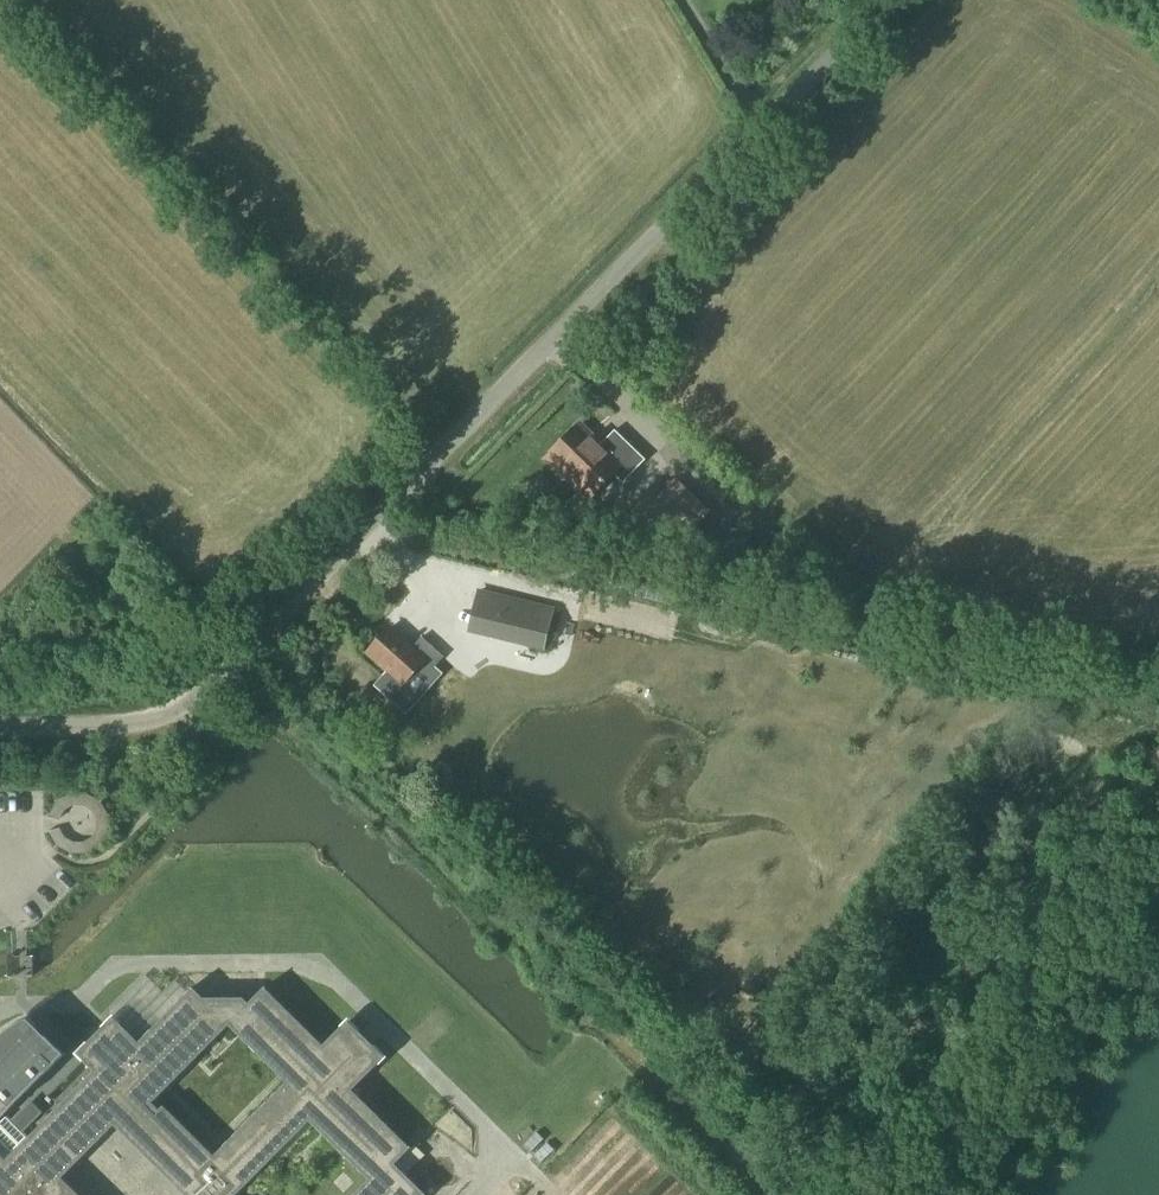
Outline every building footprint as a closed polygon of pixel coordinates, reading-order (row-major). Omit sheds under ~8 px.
[(588,498),(620,465),(579,426),(547,459),(588,498)] [(669,556),(691,531),(650,492),(620,524),(655,559),(663,550),(669,556)] [(410,649),(388,629),(366,654),(402,685),(423,661),(432,669),(442,658),(420,638),(410,649)] [(435,640),(450,652),(457,642),(442,630),(435,640)] [(394,1165),(410,1148),(351,1090),(383,1058),(347,1021),(323,1046),(264,988),(248,1004),(242,998),(203,999),(192,988),(138,1043),(113,1018),(76,1055),(93,1072),(28,1137),(5,1115),(63,1056),(27,1020),(12,1028),(0,1038),(0,1194),(79,1194),(62,1178),(114,1126),(184,1194),(236,1194),(309,1122),(368,1180),(353,1194),(425,1194),(394,1165)]
